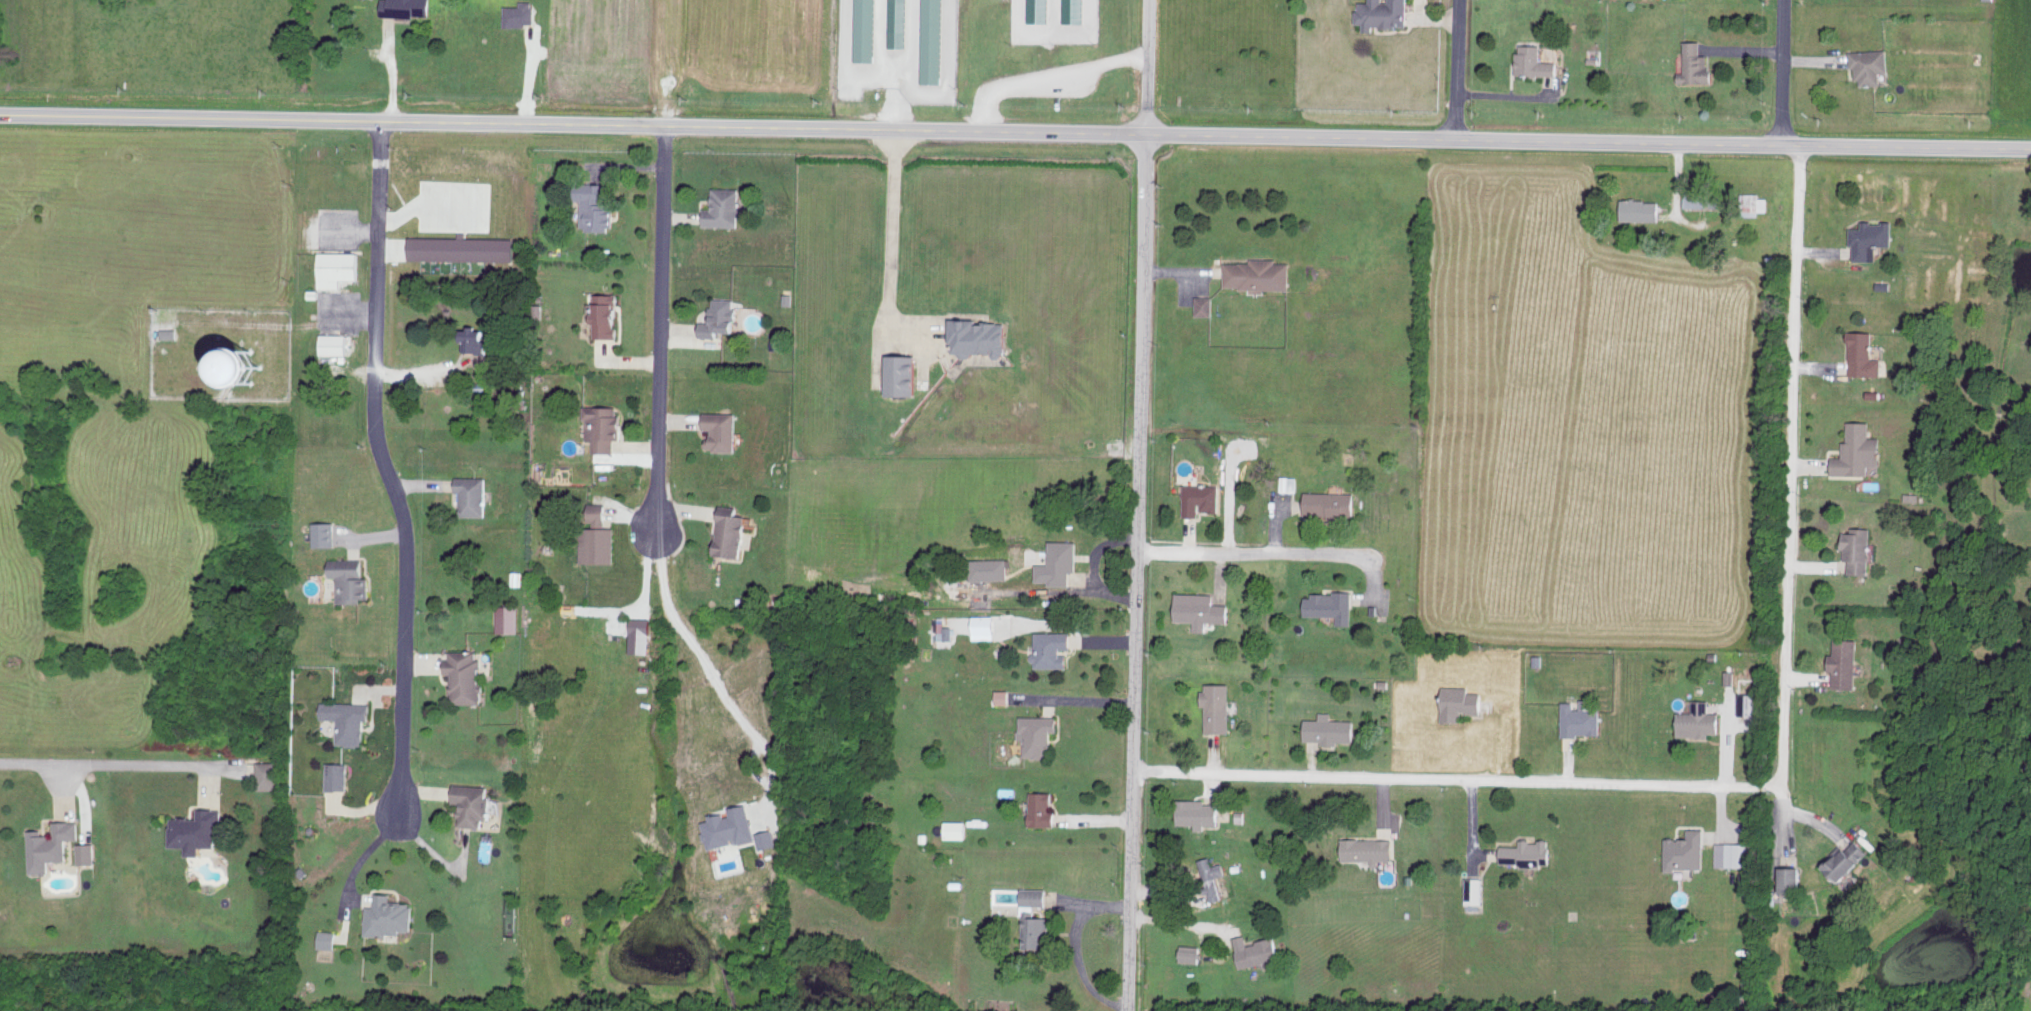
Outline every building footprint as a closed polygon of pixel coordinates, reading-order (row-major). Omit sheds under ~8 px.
[(431,16),(431,0),(384,0),(383,14),(431,16)] [(535,0),(522,1),(522,5),(506,6),(507,26),(536,25),(535,0)] [(854,60),(875,60),(876,0),(855,0),(854,60)] [(889,46),(907,47),(908,0),(890,0),(889,46)] [(944,0),(924,0),(922,82),(942,83),(944,0)] [(1029,21),(1050,22),(1051,0),(1029,0),(1029,21)] [(1064,22),(1086,22),(1086,0),(1065,0),(1064,22)] [(1410,16),(1409,15),(1409,0),(1391,0),(1391,1),(1385,1),(1385,0),(1371,0),(1371,1),(1361,1),(1360,22),(1366,22),(1366,30),(1374,30),(1374,25),(1410,26),(1410,16)] [(1713,81),(1713,53),(1703,54),(1703,40),(1687,40),(1687,72),(1683,72),(1683,82),(1713,81)] [(1560,61),(1542,61),(1543,44),(1521,44),(1520,73),(1560,74),(1560,61)] [(1845,50),(1846,67),(1852,67),(1853,85),(1875,84),(1875,72),(1883,72),(1882,49),(1845,50)] [(610,183),(585,182),(584,228),(616,229),(617,206),(610,206),(610,183)] [(741,188),(714,187),(714,208),(705,208),(704,226),(741,226),(741,188)] [(1686,206),(1722,207),(1722,192),(1686,191),(1686,206)] [(1769,210),(1769,197),(1761,197),(1760,192),(1742,192),(1743,215),(1760,215),(1760,210),(1769,210)] [(1662,199),(1626,199),(1625,219),(1662,220),(1662,199)] [(1849,259),(1871,260),(1871,245),(1889,245),(1889,222),(1856,221),(1856,227),(1845,227),(1845,244),(1849,244),(1849,259)] [(412,259),(516,260),(516,238),(412,236),(412,259)] [(341,288),(342,278),(361,279),(361,252),(321,252),(321,287),(341,288)] [(1292,288),(1292,262),(1279,262),(1279,258),(1251,257),(1251,262),(1228,261),(1227,287),(1292,288)] [(596,337),(620,337),(620,327),(620,294),(597,293),(596,337)] [(1214,296),(1198,296),(1199,315),(1215,315),(1214,296)] [(738,298),(713,298),(712,321),(700,321),(700,336),(720,337),(720,331),(737,332),(738,298)] [(1009,322),(983,322),(983,319),(957,319),(957,344),(961,344),(961,356),(975,356),(975,353),(998,353),(998,357),(1010,357),(1010,332),(1009,332),(1009,322)] [(489,327),(466,327),(466,352),(490,351),(489,327)] [(178,328),(163,329),(163,338),(178,337),(178,328)] [(1877,375),(1877,358),(1867,358),(1868,331),(1844,331),(1843,374),(1877,375)] [(349,334),(320,334),(320,354),(349,354),(349,334)] [(923,395),(923,376),(925,376),(925,363),(922,363),(922,355),(889,355),(888,395),(923,395)] [(616,453),(616,438),(622,438),(623,406),(586,406),(585,419),(589,419),(589,440),(595,440),(595,452),(616,453)] [(737,451),(738,413),(705,412),(704,429),(713,429),(713,438),(706,438),(706,450),(737,451)] [(1865,421),(1843,421),(1842,441),(1838,441),(1838,457),(1826,456),(1825,473),(1863,474),(1863,465),(1874,465),(1875,437),(1864,436),(1865,421)] [(1297,491),(1297,475),(1280,475),(1280,490),(1297,491)] [(487,516),(487,477),(458,476),(458,491),(463,491),(462,516),(487,516)] [(1185,515),(1201,515),(1201,510),(1221,510),(1221,484),(1186,483),(1185,515)] [(1358,492),(1306,491),(1305,514),(1357,516),(1358,492)] [(615,562),(615,527),(607,527),(607,503),(589,503),(589,527),(581,527),(581,561),(615,562)] [(746,555),(749,514),(738,513),(739,505),(722,504),(719,553),(746,555)] [(314,522),(315,546),(336,546),(336,522),(314,522)] [(1851,572),(1871,573),(1873,527),(1854,526),(1854,531),(1846,531),(1845,559),(1851,560),(1851,572)] [(1078,570),(1078,540),(1051,539),(1051,563),(1038,563),(1038,580),(1051,580),(1051,584),(1071,585),(1072,570),(1078,570)] [(1008,557),(971,558),(972,586),(985,586),(985,579),(1008,578),(1008,557)] [(340,602),(371,601),(371,576),(366,577),(365,558),(330,559),(331,577),(339,577),(340,602)] [(1339,615),(1339,625),(1353,625),(1353,592),(1309,591),(1308,614),(1339,615)] [(1216,592),(1179,592),(1179,620),(1197,620),(1197,630),(1208,631),(1208,621),(1232,621),(1232,603),(1216,603),(1216,592)] [(498,632),(519,631),(519,604),(498,605),(498,632)] [(997,638),(997,615),(976,615),(975,638),(997,638)] [(631,651),(652,651),(652,617),(630,617),(631,651)] [(954,639),(954,625),(938,626),(938,639),(954,639)] [(1037,667),(1069,666),(1069,650),(1074,650),(1073,631),(1036,631),(1037,667)] [(1836,687),(1858,687),(1859,638),(1836,637),(1836,652),(1832,652),(1831,670),(1836,670),(1836,687)] [(455,702),(483,702),(483,658),(478,658),(478,650),(448,650),(449,672),(455,672),(455,702)] [(1736,670),(1727,670),(1727,683),(1735,684),(1736,670)] [(1231,682),(1207,682),(1207,732),(1232,732),(1231,682)] [(1445,721),(1465,720),(1465,712),(1485,712),(1485,692),(1472,692),(1472,685),(1447,685),(1447,704),(1445,705),(1445,721)] [(997,703),(1011,703),(1010,689),(996,689),(997,703)] [(1757,692),(1741,693),(1742,714),(1758,714),(1757,692)] [(1565,734),(1602,734),(1603,708),(1595,708),(1595,698),(1580,698),(1580,701),(1565,701),(1565,734)] [(1681,735),(1711,736),(1711,732),(1722,732),(1723,712),(1711,711),(1711,699),(1696,699),(1695,711),(1681,711),(1681,735)] [(369,703),(324,701),(324,718),(339,718),(339,744),(368,745),(369,703)] [(1321,718),(1306,718),(1306,739),(1323,740),(1323,742),(1357,742),(1357,719),(1333,719),(1333,711),(1321,711),(1321,718)] [(1026,757),(1054,756),(1054,731),(1060,730),(1060,715),(1022,715),(1022,738),(1026,738),(1026,757)] [(259,761),(258,788),(280,789),(280,762),(259,761)] [(349,789),(350,762),(328,762),(327,789),(349,789)] [(464,825),(484,826),(484,818),(492,818),(493,785),(456,784),(456,802),(465,802),(464,825)] [(1054,791),(1032,791),(1033,825),(1058,825),(1057,810),(1055,810),(1054,791)] [(1208,799),(1181,798),(1181,823),(1198,823),(1198,828),(1208,829),(1208,824),(1222,824),(1222,803),(1208,802),(1208,799)] [(755,839),(748,803),(727,807),(728,813),(703,818),(709,848),(755,839)] [(174,846),(189,846),(189,855),(203,854),(203,846),(218,846),(218,826),(224,826),(223,808),(200,808),(200,816),(173,816),(174,846)] [(30,829),(32,872),(50,872),(50,860),(68,860),(67,839),(80,838),(79,820),(55,821),(56,835),(44,835),(44,829),(30,829)] [(969,820),(945,820),(945,837),(969,838),(969,820)] [(1705,828),(1690,828),(1690,837),(1667,838),(1668,869),(1706,868),(1705,828)] [(756,833),(760,849),(776,845),(772,829),(756,833)] [(1346,861),(1381,860),(1381,859),(1397,859),(1397,838),(1346,838),(1346,861)] [(1844,844),(1822,865),(1840,884),(1873,851),(1860,838),(1848,849),(1844,844)] [(1521,845),(1503,845),(1503,861),(1523,862),(1523,864),(1546,864),(1547,855),(1553,855),(1553,839),(1522,839),(1521,845)] [(79,863),(96,863),(95,842),(78,843),(79,863)] [(1751,842),(1718,842),(1718,865),(1751,865),(1751,842)] [(1218,876),(1228,874),(1225,862),(1214,865),(1212,856),(1200,859),(1210,901),(1224,898),(1218,876)] [(1806,866),(1785,866),(1786,892),(1806,892),(1806,866)] [(1742,886),(1750,886),(1751,872),(1742,872),(1742,886)] [(1484,877),(1465,877),(1465,903),(1485,903),(1484,877)] [(1049,905),(1049,888),(1025,887),(1024,904),(1049,905)] [(367,932),(413,933),(414,902),(391,902),(391,893),(376,892),(375,906),(367,906),(367,932)] [(1040,947),(1040,936),(1051,936),(1051,914),(1025,914),(1025,947),(1040,947)] [(337,948),(337,931),(321,930),(320,947),(337,948)] [(1202,962),(1203,945),(1184,945),(1183,961),(1202,962)]
